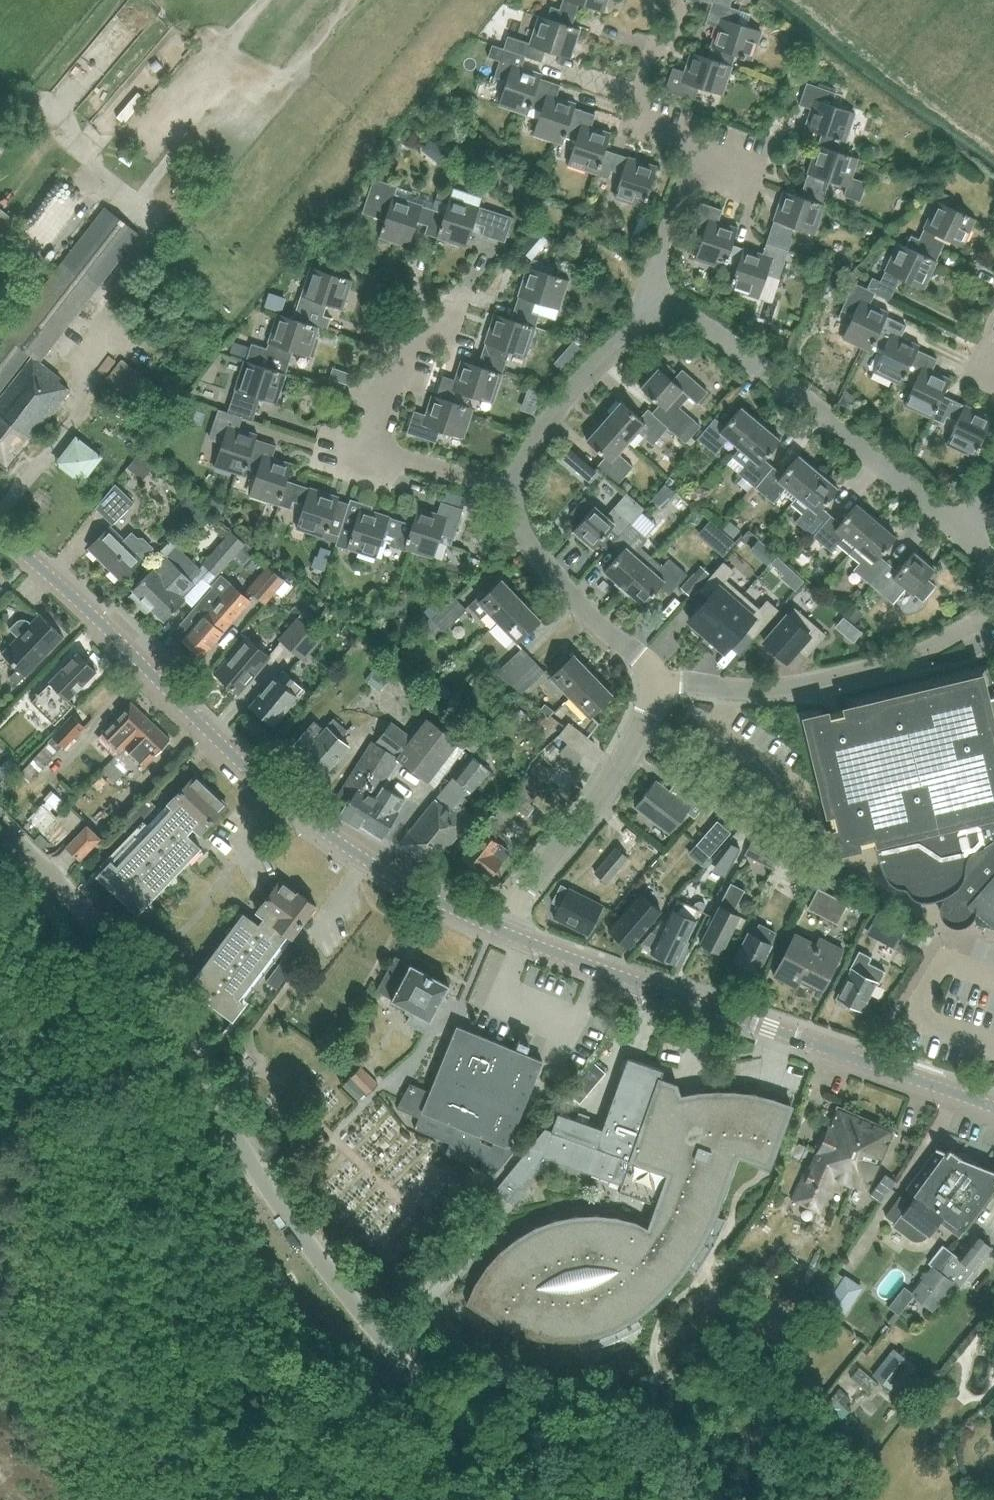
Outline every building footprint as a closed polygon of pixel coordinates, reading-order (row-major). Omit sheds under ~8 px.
[(538,15),(568,25),(568,24),(571,25),(578,3),(605,11),(608,0),(563,0),(560,9),(551,6),(548,17),(538,14),(538,15)] [(712,3),(705,22),(717,26),(710,46),(706,57),(719,61),(720,60),(725,62),(725,63),(731,65),(733,60),(735,53),(752,59),(762,31),(746,25),(737,22),(741,10),(729,6),(731,0),(703,0),(712,3)] [(507,35),(503,48),(521,54),(521,55),(525,56),(541,61),(545,49),(571,58),(580,29),(571,26),(571,25),(568,24),(568,25),(538,15),(529,42),(507,35)] [(531,106),(540,78),(542,72),(521,66),(525,56),(521,55),(521,54),(503,48),(491,45),(488,56),(499,60),(494,76),(506,80),(498,105),(527,114),(530,106),(531,106)] [(673,67),(666,88),(694,98),(699,85),(723,94),(733,65),(731,65),(725,63),(725,62),(720,60),(719,61),(706,57),(690,51),(684,71),(673,67)] [(540,78),(531,106),(541,110),(533,135),(561,144),(574,101),(556,96),(560,84),(540,78)] [(443,81),(435,93),(448,101),(451,96),(449,85),(443,81)] [(822,133),(818,144),(846,154),(847,154),(841,152),(845,141),(846,141),(856,112),(831,104),(835,92),(807,82),(799,104),(811,108),(804,127),(822,133)] [(596,172),(597,173),(599,167),(600,167),(601,163),(600,162),(605,149),(611,132),(591,125),(595,114),(574,107),(565,135),(576,139),(567,164),(596,174),(596,172)] [(808,173),(800,196),(813,201),(814,200),(818,201),(818,202),(825,205),(825,204),(824,204),(828,192),(825,190),(829,179),(846,186),(843,195),(859,201),(866,182),(852,177),(859,158),(847,154),(846,154),(818,144),(817,144),(806,173),(808,173)] [(438,147),(431,156),(439,163),(447,154),(438,147)] [(599,167),(597,173),(609,177),(611,169),(622,173),(614,197),(643,207),(657,165),(628,156),(628,157),(605,149),(600,162),(601,163),(600,167),(599,167)] [(374,178),(362,212),(385,219),(379,237),(408,246),(416,221),(428,224),(425,233),(437,237),(440,229),(439,229),(441,224),(445,213),(434,209),(422,205),(422,204),(409,200),(412,193),(412,190),(398,185),(374,178)] [(436,198),(447,202),(452,188),(440,184),(436,198)] [(437,237),(437,238),(466,247),(471,230),(474,221),(485,225),(482,234),(505,241),(513,217),(479,206),(479,205),(481,197),(453,188),(451,196),(449,203),(445,213),(441,224),(439,229),(440,229),(437,237)] [(774,219),(766,242),(788,250),(792,237),(787,235),(791,224),(815,233),(825,205),(818,202),(818,201),(814,200),(813,201),(800,196),(783,190),(773,219),(774,219)] [(936,200),(923,227),(924,228),(946,238),(963,246),(976,219),(947,205),(952,196),(940,190),(936,200)] [(723,269),(724,268),(726,261),(727,261),(728,256),(727,256),(732,244),(731,244),(737,227),(718,220),(722,209),(700,202),(690,230),(703,234),(695,259),(723,269)] [(59,266),(0,342),(0,394),(31,354),(34,357),(0,400),(0,463),(7,469),(72,386),(40,361),(140,233),(105,206),(59,266)] [(536,230),(519,248),(532,259),(548,241),(536,230)] [(679,233),(674,247),(679,249),(684,251),(689,237),(684,235),(679,233)] [(726,261),(724,268),(735,272),(729,288),(758,298),(767,273),(778,277),(788,250),(766,242),(762,253),(744,247),(743,248),(732,244),(727,256),(728,256),(727,261),(726,261)] [(885,270),(880,280),(872,276),(867,288),(875,292),(889,299),(900,277),(924,288),(937,261),(929,257),(930,257),(928,256),(925,255),(897,242),(884,269),(885,270)] [(302,295),(298,306),(295,317),(277,312),(276,313),(306,322),(307,321),(311,323),(311,324),(319,326),(322,314),(314,312),(317,300),(343,309),(352,280),(310,266),(301,295),(302,295)] [(519,295),(515,307),(512,318),(524,323),(524,322),(529,323),(528,324),(535,326),(539,314),(532,312),(535,301),(560,309),(569,280),(527,266),(517,295),(519,295)] [(856,267),(849,272),(854,278),(860,273),(856,267)] [(874,343),(887,316),(889,312),(870,303),(875,292),(867,288),(854,282),(841,309),(853,314),(842,338),(869,351),(873,343),(874,343)] [(269,342),(267,348),(249,342),(248,346),(244,357),(243,360),(273,369),(273,368),(278,370),(278,371),(285,373),(293,350),(310,355),(319,326),(311,324),(311,323),(307,321),(306,322),(276,313),(267,342),(269,342)] [(486,342),(479,365),(502,373),(509,350),(527,355),(536,327),(535,326),(528,324),(529,323),(524,322),(524,323),(512,318),(494,313),(484,341),(486,342)] [(901,384),(904,376),(917,349),(919,344),(901,336),(906,325),(887,316),(874,343),(884,348),(872,371),(901,384)] [(244,357),(248,346),(233,341),(230,353),(244,357)] [(572,341),(563,352),(572,360),(580,351),(582,349),(572,341)] [(903,405),(931,418),(931,417),(936,409),(937,409),(939,405),(937,405),(942,394),(950,378),(932,369),(937,358),(917,349),(904,376),(914,381),(903,405)] [(443,375),(437,396),(465,406),(469,394),(493,402),(503,373),(502,373),(479,365),(461,359),(454,379),(443,375)] [(235,389),(232,400),(228,411),(219,408),(219,409),(219,410),(219,409),(228,412),(241,416),(252,420),(256,408),(248,405),(251,394),(277,402),(286,373),(285,373),(278,371),(278,370),(273,368),(273,369),(243,360),(234,388),(235,389)] [(658,366),(640,387),(659,404),(652,412),(668,426),(668,427),(685,443),(691,436),(701,425),(679,406),(688,395),(697,403),(707,391),(682,368),(673,379),(669,376),(664,372),(658,366)] [(333,368),(329,379),(347,385),(351,374),(333,368)] [(141,370),(115,404),(131,416),(157,382),(141,370)] [(844,389),(839,398),(848,408),(855,396),(844,389)] [(965,405),(954,400),(942,394),(937,405),(939,405),(937,409),(936,409),(931,417),(931,418),(932,417),(943,422),(946,415),(957,420),(946,444),(973,457),(992,417),(965,404),(965,405)] [(465,406),(437,396),(432,395),(425,414),(414,411),(407,432),(436,441),(440,429),(464,437),(474,408),(465,406)] [(620,400),(603,420),(628,442),(638,431),(653,444),(668,427),(668,426),(652,412),(648,408),(640,417),(620,400)] [(728,439),(739,448),(760,423),(741,407),(725,426),(715,417),(697,438),(715,453),(728,439)] [(219,410),(219,409),(210,437),(222,441),(214,466),(243,475),(257,434),(237,428),(241,416),(228,412),(219,409),(219,410)] [(628,442),(603,420),(587,439),(605,456),(597,466),(618,484),(633,466),(619,453),(628,442)] [(733,455),(732,456),(743,466),(740,469),(738,472),(752,484),(755,487),(773,466),(763,458),(776,443),(780,439),(760,423),(739,448),(733,455)] [(267,501),(278,505),(280,497),(281,497),(283,492),(282,492),(286,480),(290,466),(271,460),(276,445),(256,438),(247,467),(257,470),(249,495),(267,501)] [(568,446),(560,455),(588,479),(596,470),(568,446)] [(127,467),(142,479),(157,461),(142,449),(127,467)] [(773,466),(755,487),(758,489),(773,502),(782,491),(793,501),(797,496),(819,471),(799,455),(796,459),(783,474),(773,466)] [(793,501),(791,503),(802,513),(795,521),(813,536),(831,515),(822,507),(839,488),(819,471),(797,496),(793,501)] [(310,487),(298,483),(286,480),(282,492),(283,492),(281,497),(280,497),(278,505),(279,504),(290,508),(293,500),(304,504),(296,529),(325,538),(327,531),(338,495),(311,486),(310,487)] [(625,480),(620,485),(626,491),(631,485),(625,480)] [(115,483),(95,507),(112,524),(134,502),(115,483)] [(664,484),(651,499),(662,508),(675,492),(664,484)] [(609,528),(618,536),(629,523),(630,524),(644,508),(627,492),(606,515),(585,496),(571,511),(581,520),(573,530),(592,547),(609,528)] [(190,493),(186,498),(189,502),(196,508),(201,503),(190,493)] [(406,541),(404,548),(433,557),(441,533),(453,537),(463,509),(441,502),(438,513),(418,506),(412,524),(408,536),(407,536),(406,541)] [(831,515),(813,536),(831,551),(837,543),(848,552),(855,545),(876,520),(856,504),(841,523),(831,515)] [(337,541),(336,544),(376,557),(384,533),(395,536),(393,543),(402,546),(402,547),(404,548),(406,541),(407,536),(408,536),(412,524),(400,520),(389,516),(389,515),(371,509),(360,505),(357,514),(346,511),(339,535),(337,541)] [(855,545),(848,552),(859,562),(853,569),(871,584),(889,563),(879,555),(895,536),(876,520),(855,545)] [(730,521),(722,531),(731,539),(740,529),(730,521)] [(604,570),(623,587),(651,556),(640,547),(647,539),(630,524),(629,523),(618,536),(611,543),(621,552),(604,570)] [(131,530),(123,539),(110,526),(90,546),(122,578),(153,547),(142,536),(138,537),(131,530)] [(327,531),(325,538),(337,541),(339,535),(327,531)] [(217,575),(224,567),(244,543),(230,532),(204,563),(217,575)] [(155,567),(133,588),(164,620),(186,598),(184,597),(196,585),(192,581),(203,569),(171,539),(160,551),(166,556),(155,567)] [(253,551),(244,543),(224,567),(230,573),(241,561),(243,562),(253,551)] [(316,557),(312,566),(323,570),(327,559),(329,551),(319,548),(316,557)] [(770,550),(761,560),(767,565),(776,556),(770,550)] [(889,563),(871,584),(898,606),(910,593),(912,594),(913,594),(922,601),(935,585),(926,578),(934,568),(914,552),(899,571),(889,563)] [(469,556),(465,568),(474,571),(478,558),(469,556)] [(651,556),(623,587),(642,604),(659,586),(669,594),(687,573),(669,557),(662,566),(651,556)] [(777,557),(772,564),(783,574),(789,567),(777,557)] [(707,598),(689,619),(707,635),(742,595),(725,580),(733,571),(722,562),(698,590),(707,598)] [(266,565),(247,588),(266,604),(285,581),(266,565)] [(680,587),(691,596),(710,574),(700,565),(680,587)] [(231,582),(230,582),(220,574),(211,585),(212,586),(213,585),(176,627),(180,638),(201,656),(250,599),(231,582)] [(487,611),(497,621),(521,598),(502,578),(479,600),(477,597),(469,605),(480,617),(487,611)] [(742,595),(707,635),(725,651),(729,646),(743,630),(752,637),(777,610),(766,600),(758,609),(742,595)] [(455,596),(432,618),(432,619),(443,631),(455,619),(467,609),(455,596)] [(521,598),(497,621),(516,641),(540,618),(521,598)] [(853,604),(844,614),(852,621),(861,611),(853,604)] [(794,608),(764,642),(785,661),(797,647),(806,656),(825,635),(794,608)] [(305,610),(298,617),(310,628),(317,621),(305,610)] [(17,636),(1,652),(12,661),(18,667),(9,677),(16,684),(25,675),(26,675),(58,642),(63,637),(39,613),(30,622),(28,620),(24,619),(20,619),(17,621),(9,629),(17,636)] [(278,636),(292,649),(310,628),(298,617),(297,616),(278,636)] [(394,619),(390,630),(397,632),(401,620),(394,619)] [(428,623),(420,630),(431,642),(439,634),(443,631),(432,619),(428,623)] [(855,626),(847,635),(854,641),(862,631),(855,626)] [(310,628),(292,649),(302,659),(322,638),(310,628)] [(270,655),(263,649),(248,636),(216,673),(238,692),(270,655)] [(495,672),(509,683),(534,660),(522,647),(495,672)] [(31,701),(55,724),(74,704),(68,699),(96,670),(78,652),(49,682),(31,701)] [(550,677),(569,697),(594,673),(574,653),(550,677)] [(534,660),(509,683),(522,693),(544,671),(534,660)] [(277,677),(276,676),(250,707),(272,725),(297,695),(296,694),(302,687),(294,680),(295,679),(284,669),(277,677)] [(594,673),(569,697),(588,717),(613,693),(594,673)] [(986,699),(981,676),(806,718),(838,851),(874,842),(878,857),(883,868),(888,878),(890,880),(892,882),(896,884),(904,886),(907,887),(912,893),(916,897),(920,898),(924,899),(927,899),(931,898),(943,894),(945,896),(941,902),(941,910),(945,918),(950,924),(960,926),(969,923),(973,917),(975,912),(993,929),(993,697),(986,699)] [(97,738),(114,756),(115,756),(122,749),(123,750),(150,721),(131,703),(97,738)] [(544,704),(541,708),(550,715),(553,711),(544,704)] [(305,730),(294,743),(326,772),(350,745),(341,737),(347,730),(333,717),(319,733),(318,731),(322,726),(314,720),(305,730)] [(21,772),(29,780),(82,726),(74,718),(21,772)] [(346,781),(332,803),(342,808),(340,811),(360,824),(381,837),(398,809),(397,808),(402,800),(384,788),(385,788),(391,778),(401,761),(429,781),(435,786),(466,746),(473,751),(483,736),(464,722),(454,737),(429,718),(413,738),(399,756),(382,746),(372,739),(346,781)] [(115,756),(114,756),(102,768),(115,780),(129,766),(131,768),(137,761),(144,768),(170,740),(150,721),(123,750),(122,749),(115,756)] [(392,721),(376,740),(382,746),(399,756),(413,738),(411,737),(392,721)] [(570,723),(560,735),(585,755),(595,743),(570,723)] [(490,770),(472,756),(454,778),(453,778),(436,799),(435,799),(400,843),(430,868),(472,816),(467,812),(462,817),(453,810),(467,793),(470,795),(490,770)] [(0,765),(0,782),(12,771),(3,762),(0,765)] [(199,833),(227,804),(197,774),(168,803),(175,809),(116,869),(110,863),(97,877),(135,913),(198,848),(186,836),(194,828),(199,833)] [(471,846),(463,857),(489,877),(509,852),(493,839),(494,838),(499,832),(517,809),(525,816),(534,806),(529,802),(542,787),(528,775),(489,825),(485,830),(484,830),(471,846)] [(635,806),(670,833),(687,811),(695,817),(706,802),(682,783),(674,794),(655,779),(635,806)] [(50,790),(43,798),(57,811),(65,803),(50,790)] [(118,825),(128,834),(156,805),(146,796),(118,825)] [(28,818),(44,834),(58,819),(43,804),(28,818)] [(58,819),(44,834),(55,845),(69,830),(58,819)] [(717,820),(696,844),(709,856),(731,832),(717,820)] [(66,846),(79,858),(99,838),(86,826),(66,846)] [(744,854),(771,868),(779,853),(751,839),(744,854)] [(740,848),(732,844),(715,867),(727,873),(740,848)] [(595,872),(608,883),(628,858),(615,848),(595,872)] [(190,985),(231,1016),(237,1021),(250,1003),(244,999),(315,904),(298,891),(296,894),(279,881),(257,910),(266,916),(259,926),(243,914),(209,959),(209,960),(190,985)] [(708,929),(701,943),(703,944),(702,946),(703,951),(709,954),(714,953),(715,950),(720,953),(734,926),(740,929),(745,919),(739,916),(740,915),(733,911),(744,889),(730,882),(719,904),(720,905),(708,929)] [(602,904),(561,884),(553,901),(560,905),(554,917),(587,933),(602,904)] [(808,908),(837,923),(847,903),(818,888),(808,908)] [(639,893),(608,930),(629,948),(661,911),(639,893)] [(677,898),(652,951),(674,962),(700,909),(704,910),(707,903),(701,900),(696,902),(694,906),(677,898)] [(877,911),(867,930),(895,945),(905,926),(877,911)] [(776,932),(755,921),(735,960),(756,971),(776,932)] [(651,932),(642,943),(649,946),(655,935),(651,932)] [(802,976),(823,987),(843,949),(820,937),(817,944),(795,933),(774,975),(797,986),(802,976)] [(266,981),(276,988),(300,956),(290,949),(266,981)] [(406,1021),(423,1030),(432,1015),(448,984),(409,963),(410,962),(395,955),(376,990),(391,998),(412,1010),(406,1021)] [(862,972),(853,967),(837,997),(861,1009),(876,980),(879,982),(890,960),(880,955),(875,965),(868,961),(862,972)] [(516,1048),(457,1024),(429,1090),(409,1083),(397,1108),(419,1117),(415,1127),(450,1142),(445,1153),(474,1165),(477,1158),(499,1167),(515,1149),(508,1144),(543,1060),(525,1052),(531,1033),(522,1030),(516,1048)] [(494,1191),(508,1201),(543,1157),(545,1154),(624,1183),(621,1192),(642,1199),(665,1207),(657,1222),(649,1233),(618,1216),(617,1217),(617,1218),(616,1221),(597,1214),(596,1215),(596,1216),(596,1219),(575,1215),(575,1217),(576,1217),(576,1220),(555,1220),(554,1221),(555,1221),(556,1224),(535,1227),(535,1229),(537,1232),(517,1238),(517,1239),(519,1242),(500,1251),(501,1253),(501,1252),(504,1255),(486,1267),(487,1268),(490,1270),(475,1285),(475,1286),(476,1286),(479,1288),(466,1304),(467,1305),(520,1323),(517,1332),(517,1334),(538,1335),(537,1338),(537,1339),(558,1337),(558,1340),(557,1340),(558,1342),(578,1336),(578,1339),(578,1340),(579,1341),(598,1332),(599,1335),(598,1335),(599,1336),(617,1325),(618,1328),(619,1329),(634,1315),(636,1318),(637,1319),(650,1302),(652,1305),(653,1306),(662,1291),(664,1293),(664,1294),(665,1294),(675,1276),(678,1278),(678,1279),(679,1279),(685,1263),(688,1265),(687,1266),(689,1266),(696,1246),(699,1248),(700,1249),(704,1232),(707,1234),(708,1235),(712,1214),(715,1215),(716,1215),(717,1199),(721,1200),(722,1200),(723,1183),(726,1185),(727,1185),(728,1168),(731,1169),(731,1170),(732,1170),(733,1153),(769,1166),(791,1106),(791,1105),(791,1104),(774,1104),(776,1100),(776,1099),(755,1098),(756,1095),(756,1094),(756,1093),(735,1096),(735,1092),(736,1092),(735,1091),(719,1096),(719,1092),(720,1092),(719,1090),(680,1102),(676,1085),(660,1080),(664,1070),(628,1057),(627,1059),(623,1058),(620,1068),(623,1069),(602,1128),(558,1112),(551,1130),(545,1128),(494,1191)] [(569,1093),(580,1102),(606,1072),(595,1063),(569,1093)] [(350,1077),(366,1094),(377,1083),(361,1066),(350,1077)] [(838,1181),(865,1117),(838,1106),(830,1125),(810,1168),(808,1167),(794,1201),(820,1211),(832,1181),(835,1180),(838,1181)] [(891,1128),(865,1117),(838,1181),(851,1186),(852,1184),(866,1190),(891,1128)] [(946,1154),(937,1148),(914,1179),(923,1186),(910,1203),(900,1196),(885,1215),(895,1223),(893,1225),(911,1239),(916,1241),(921,1241),(925,1237),(937,1221),(958,1236),(993,1189),(993,1182),(983,1173),(985,1170),(962,1153),(960,1156),(950,1149),(946,1154)] [(885,1173),(869,1194),(880,1202),(895,1180),(885,1173)] [(957,1258),(948,1251),(934,1268),(931,1266),(911,1292),(910,1294),(913,1296),(932,1311),(954,1283),(956,1285),(964,1275),(967,1278),(973,1270),(972,1270),(991,1246),(975,1234),(957,1258)] [(928,1263),(931,1266),(934,1268),(948,1251),(942,1246),(928,1263)] [(827,1287),(818,1301),(825,1305),(824,1307),(841,1319),(862,1287),(847,1277),(846,1279),(837,1293),(827,1287)] [(888,1306),(899,1315),(913,1296),(910,1294),(911,1292),(904,1286),(888,1306)] [(880,1370),(875,1377),(889,1388),(895,1381),(910,1362),(896,1351),(880,1370)] [(838,1388),(826,1404),(838,1422),(851,1409),(845,1403),(849,1399),(838,1388)]
